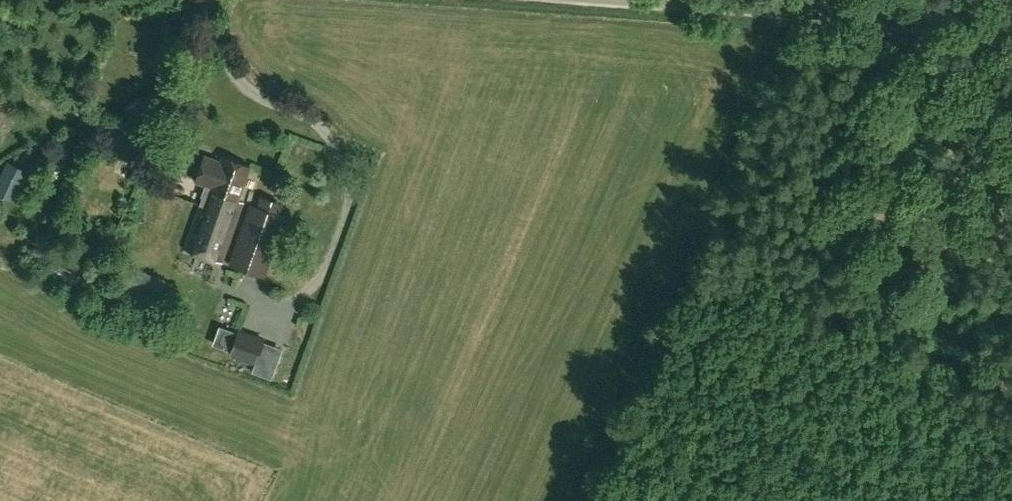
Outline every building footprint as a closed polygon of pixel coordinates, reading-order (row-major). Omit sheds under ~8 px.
[(203,197),(184,249),(196,253),(198,250),(212,255),(210,259),(222,263),(244,203),(239,201),(252,167),(223,156),(221,162),(205,156),(196,181),(212,187),(208,199),(203,197)] [(10,164),(0,185),(0,193),(15,200),(28,172),(10,164)] [(231,266),(246,271),(262,277),(283,217),(252,206),(231,266)] [(108,291),(109,291),(103,305),(126,312),(127,308),(141,312),(144,304),(175,316),(185,286),(118,262),(108,291)]
